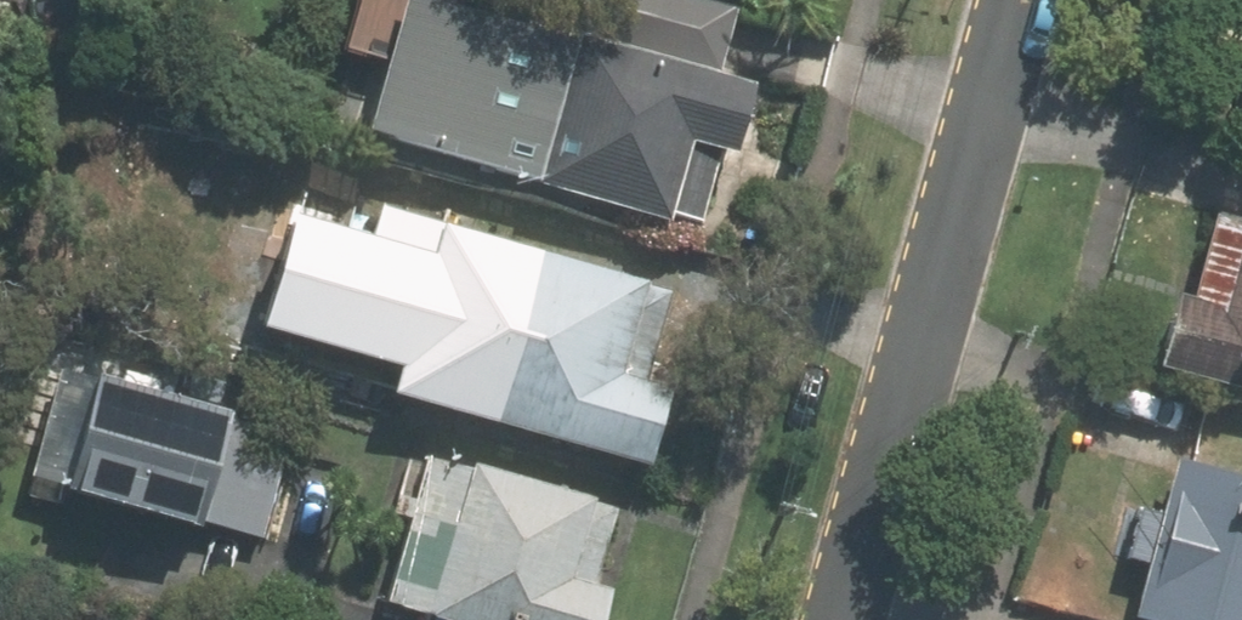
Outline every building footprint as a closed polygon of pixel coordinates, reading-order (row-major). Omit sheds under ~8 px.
[(448,0),(395,0),(359,129),(519,174),(517,182),(689,231),(713,148),(721,150),(740,83),(448,0)] [(579,25),(661,46),(673,0),(586,0),(579,25)] [(1189,210),(1166,297),(1153,294),(1135,361),(1241,391),(1241,225),(1189,210)] [(431,228),(404,221),(359,380),(387,387),(385,393),(628,462),(676,290),(433,223),(431,228)] [(59,369),(28,478),(196,526),(198,520),(261,538),(290,434),(59,369)] [(431,619),(584,619),(592,592),(582,588),(604,508),(408,454),(368,602),(431,619)] [(1155,457),(1141,509),(1121,503),(1105,557),(1125,562),(1111,611),(1144,619),(1241,619),(1241,481),(1155,457)]
